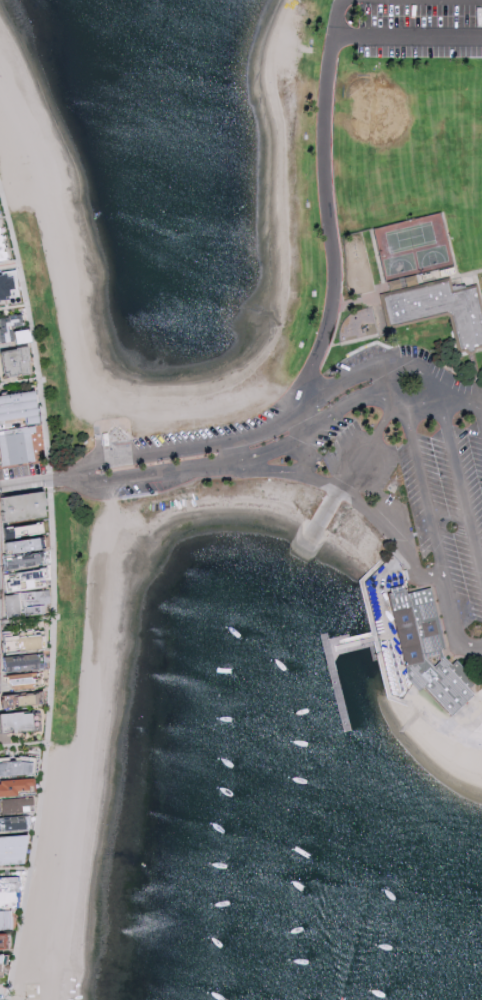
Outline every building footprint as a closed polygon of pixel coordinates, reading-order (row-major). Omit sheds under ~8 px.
[(11,257),(0,214),(0,260),(11,257)] [(17,287),(15,272),(0,274),(0,299),(13,297),(11,288),(17,287)] [(386,281),(388,290),(416,284),(414,275),(386,281)] [(477,285),(481,305),(481,345),(479,346),(477,351),(471,352),(469,349),(463,351),(453,315),(448,312),(391,328),(384,299),(452,283),(453,291),(477,285)] [(17,341),(17,343),(33,341),(31,326),(24,326),(23,314),(0,317),(0,343),(17,341)] [(5,350),(9,375),(35,371),(30,345),(5,350)] [(0,394),(0,420),(25,417),(25,424),(42,422),(39,391),(0,394)] [(32,426),(0,430),(0,445),(2,465),(35,461),(32,426)] [(8,509),(9,520),(46,516),(44,492),(2,496),(3,510),(8,509)] [(5,542),(6,554),(45,549),(43,537),(5,542)] [(476,682),(481,690),(481,738),(458,726),(410,703),(383,692),(360,581),(383,559),(392,549),(432,596),(448,651),(464,669),(476,682)] [(44,554),(8,555),(8,567),(45,566),(44,554)] [(5,581),(50,579),(49,570),(5,572),(5,581)] [(7,615),(23,615),(23,614),(47,613),(47,603),(49,603),(49,591),(6,593),(7,615)] [(21,634),(22,650),(45,649),(44,634),(21,634)] [(3,671),(42,670),(42,655),(3,656),(3,671)] [(35,672),(12,675),(14,690),(37,687),(35,672)] [(39,704),(38,693),(2,696),(3,707),(39,704)] [(2,731),(37,730),(36,712),(1,713),(2,731)] [(37,774),(36,759),(11,759),(11,757),(0,758),(0,775),(37,774)] [(21,795),(20,789),(37,789),(36,779),(0,781),(0,797),(21,795)] [(0,836),(0,864),(30,863),(29,834),(0,836)] [(20,905),(19,876),(0,878),(0,906),(20,905)] [(5,930),(5,926),(11,926),(11,911),(0,911),(0,930),(5,930)] [(9,933),(0,934),(0,949),(10,948),(9,933)]
